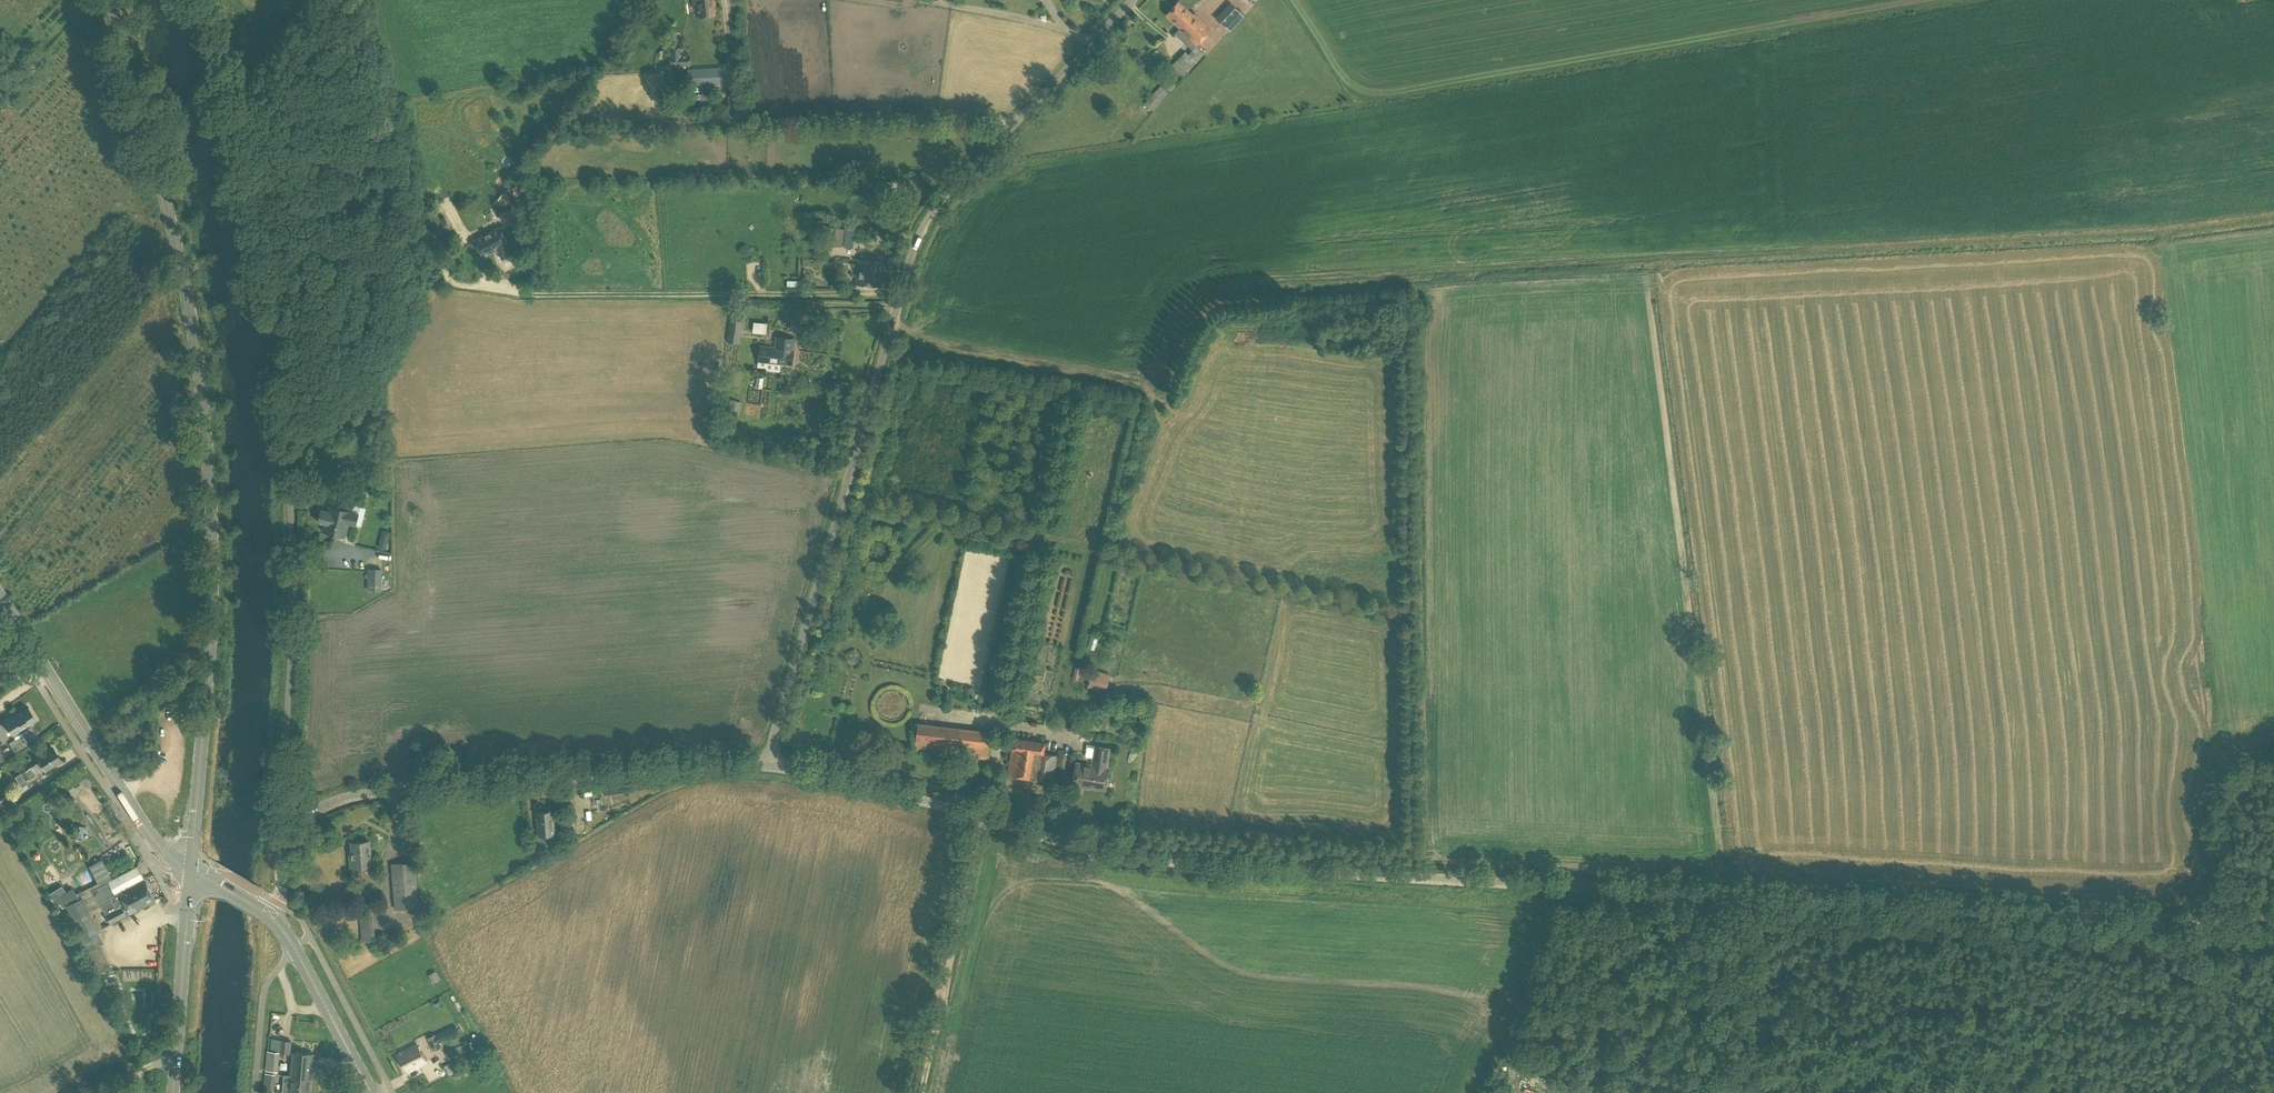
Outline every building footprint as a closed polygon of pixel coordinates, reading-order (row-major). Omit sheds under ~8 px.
[(686,5),(692,5),(693,15),(716,13),(714,0),(685,0),(686,5)] [(1196,46),(1212,29),(1194,13),(1193,14),(1179,0),(1172,7),(1198,32),(1190,40),(1196,46)] [(1216,18),(1224,27),(1239,11),(1230,2),(1216,18)] [(1198,32),(1172,7),(1165,14),(1180,28),(1175,33),(1192,50),(1189,54),(1185,51),(1176,60),(1171,65),(1183,77),(1188,72),(1205,54),(1196,46),(1190,40),(1198,32)] [(1239,11),(1224,27),(1229,31),(1244,15),(1239,11)] [(671,48),(671,56),(671,65),(689,64),(690,55),(681,55),(681,48),(671,48)] [(720,73),(688,74),(689,85),(721,83),(720,73)] [(1144,104),(1152,111),(1162,101),(1170,92),(1166,89),(1161,85),(1153,93),(1144,104)] [(690,94),(690,101),(712,99),(711,93),(690,94)] [(433,207),(422,214),(435,237),(451,229),(444,217),(440,219),(433,207)] [(516,213),(504,220),(508,226),(520,220),(516,213)] [(842,247),(844,229),(835,228),(829,227),(823,226),(820,248),(828,249),(828,245),(842,247)] [(475,240),(483,256),(497,249),(505,265),(515,259),(507,244),(508,243),(499,227),(475,240)] [(845,229),(844,247),(853,248),(854,230),(845,229)] [(772,261),(771,246),(759,247),(760,261),(772,261)] [(857,283),(879,286),(882,262),(859,259),(857,283)] [(727,341),(731,342),(739,343),(742,321),(730,319),(727,341)] [(751,319),(750,330),(764,330),(764,319),(751,319)] [(801,347),(812,348),(813,335),(802,333),(801,347)] [(759,358),(768,359),(767,362),(791,364),(794,339),(776,337),(775,348),(760,346),(759,358)] [(730,404),(727,403),(725,413),(728,414),(737,416),(741,402),(731,399),(730,404)] [(341,508),(335,534),(345,537),(349,524),(355,525),(358,513),(352,511),(353,506),(342,503),(341,508)] [(321,509),(318,521),(325,523),(322,531),(335,534),(341,508),(339,508),(329,505),(328,511),(323,510),(321,509)] [(381,539),(378,547),(386,549),(388,541),(381,539)] [(368,570),(368,591),(382,591),(382,590),(389,590),(389,581),(382,581),(382,570),(368,570)] [(1094,647),(1097,635),(1088,632),(1085,645),(1094,647)] [(845,654),(851,662),(857,657),(851,650),(845,654)] [(1090,684),(1104,689),(1109,675),(1094,670),(1090,684)] [(0,724),(0,741),(20,729),(28,740),(36,735),(28,724),(34,720),(29,712),(30,711),(28,707),(27,708),(26,707),(17,713),(16,711),(11,715),(12,716),(0,724)] [(914,750),(988,759),(991,732),(918,723),(914,750)] [(1008,775),(1052,782),(1056,756),(1043,754),(1045,743),(1013,738),(1008,775)] [(422,747),(423,756),(435,755),(434,746),(422,747)] [(1072,785),(1086,787),(1086,791),(1104,794),(1108,772),(1106,772),(1109,748),(1095,746),(1092,766),(1076,763),(1072,785)] [(14,777),(21,787),(28,782),(26,780),(44,768),(45,770),(53,766),(52,765),(60,760),(52,747),(37,757),(39,761),(14,777)] [(17,805),(9,794),(0,800),(0,817),(17,805)] [(538,835),(531,835),(532,840),(533,851),(539,851),(549,850),(549,844),(547,844),(546,834),(555,834),(553,811),(536,812),(538,835)] [(81,822),(71,827),(75,836),(85,832),(81,822)] [(352,834),(354,828),(345,825),(344,832),(352,834)] [(26,829),(15,835),(22,846),(22,847),(33,841),(26,829)] [(350,856),(351,867),(371,865),(369,841),(352,843),(353,856),(350,856)] [(61,886),(48,893),(55,905),(59,903),(62,907),(66,905),(84,950),(85,950),(93,967),(107,960),(99,944),(102,942),(97,930),(89,913),(102,907),(109,924),(153,900),(135,866),(111,879),(100,858),(88,864),(97,882),(75,892),(72,888),(65,892),(61,886)] [(391,864),(395,909),(419,907),(415,862),(391,864)] [(359,915),(361,942),(375,941),(373,914),(359,915)] [(120,975),(145,976),(145,967),(120,966),(120,975)] [(459,1026),(438,1036),(442,1044),(463,1034),(459,1026)] [(435,1034),(427,1038),(433,1051),(441,1047),(435,1034)] [(281,1040),(280,1052),(290,1053),(291,1041),(281,1040)] [(445,1053),(449,1061),(468,1051),(464,1043),(445,1053)] [(397,1054),(406,1073),(426,1063),(417,1044),(397,1054)] [(268,1051),(266,1071),(277,1072),(279,1052),(268,1051)] [(291,1076),(311,1078),(312,1067),(317,1067),(318,1059),(313,1059),(313,1054),(293,1052),(291,1076)] [(1508,1068),(1506,1067),(1513,1059),(1505,1052),(1494,1064),(1503,1073),(1508,1068)] [(283,1091),(290,1092),(294,1092),(310,1092),(311,1078),(291,1076),(285,1075),(283,1091)]
